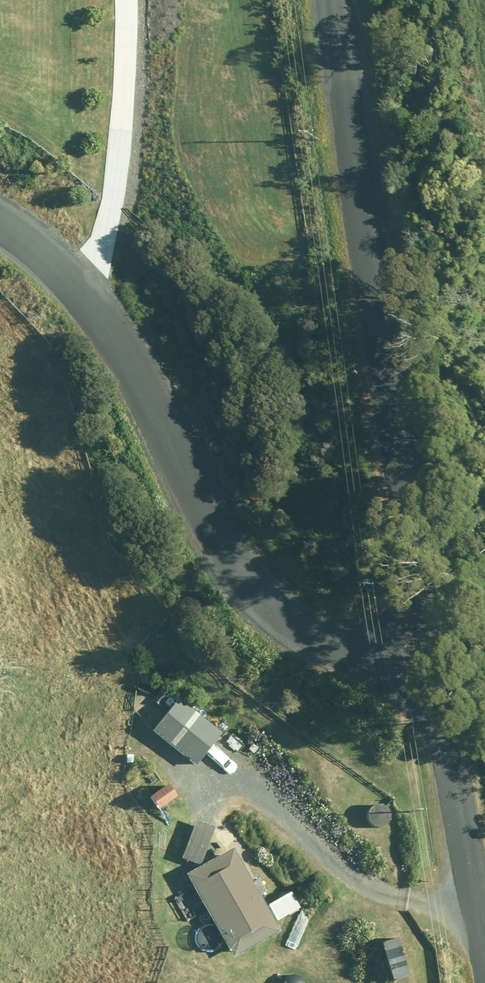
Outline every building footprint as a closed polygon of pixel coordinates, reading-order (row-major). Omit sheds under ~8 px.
[(198,766),(223,735),(179,700),(154,731),(198,766)] [(290,896),(268,908),(235,850),(191,875),(238,958),(282,933),(276,922),(298,910),(290,896)]
